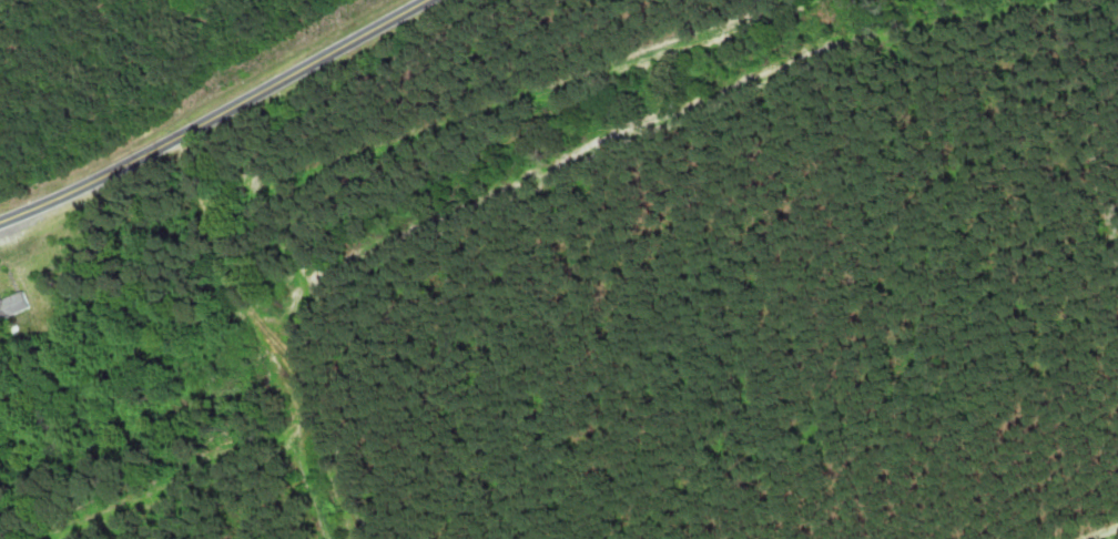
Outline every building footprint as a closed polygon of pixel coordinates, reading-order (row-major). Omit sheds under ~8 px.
[(21,291),(0,298),(0,320),(28,311),(21,291)]
